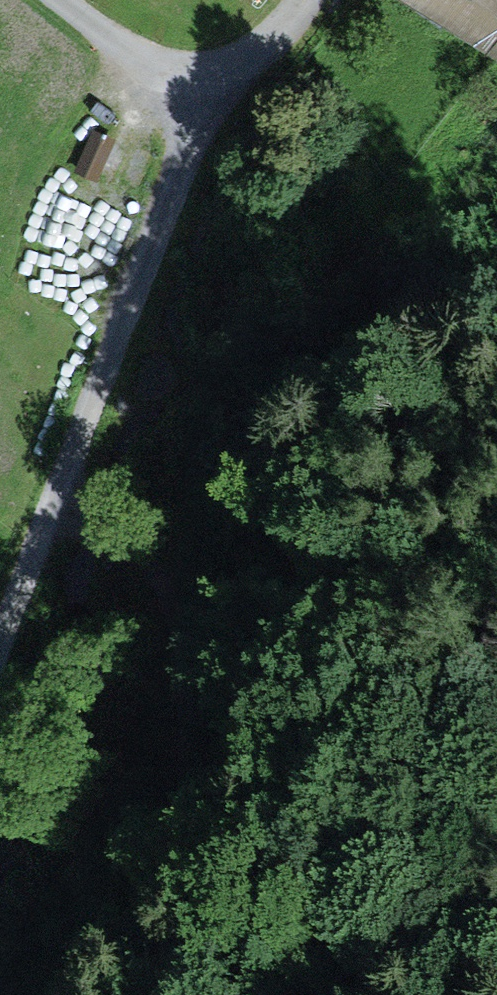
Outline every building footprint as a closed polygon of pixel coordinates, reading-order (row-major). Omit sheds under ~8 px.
[(496,57),(496,0),(404,0),(496,57)] [(23,261),(95,294),(147,182),(74,149),(23,261)]
